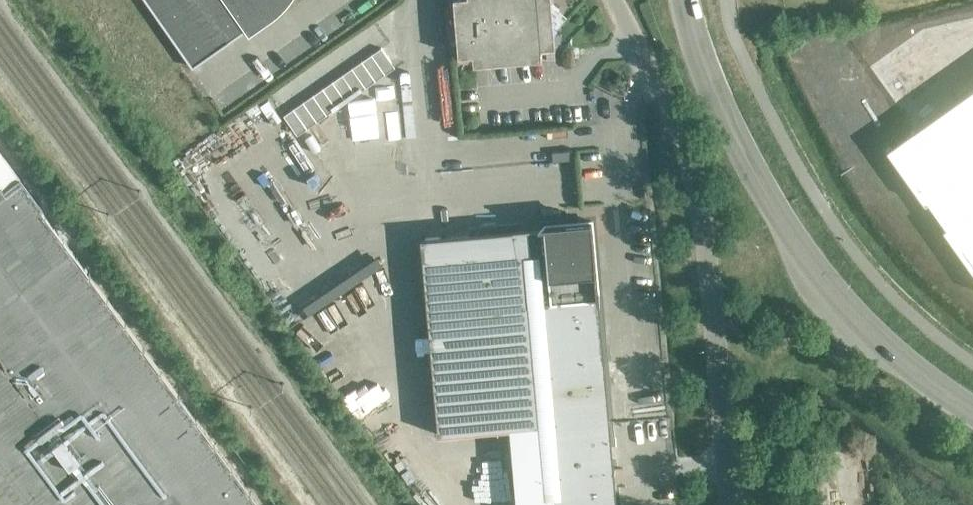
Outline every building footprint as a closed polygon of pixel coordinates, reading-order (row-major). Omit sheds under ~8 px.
[(192,67),(250,27),(246,21),(261,10),(266,16),(278,6),(283,0),(145,0),(192,67)] [(542,58),(541,48),(555,47),(551,0),(453,0),(458,55),(472,54),(473,63),(542,58)] [(381,48),(371,54),(385,74),(394,67),(381,48)] [(546,60),(554,59),(553,49),(545,49),(546,60)] [(371,54),(362,61),(375,81),(385,74),(371,54)] [(362,61),(352,68),(365,87),(375,81),(362,61)] [(352,68),(342,75),(356,94),(365,87),(352,68)] [(342,75),(332,81),(346,101),(356,94),(342,75)] [(332,81),(322,88),(336,108),(346,101),(332,81)] [(874,151),(972,290),(972,81),(874,151)] [(322,88),(312,95),(326,115),(336,108),(322,88)] [(312,95),(302,102),(316,122),(326,115),(312,95)] [(302,102),(293,109),(306,129),(316,122),(302,102)] [(226,129),(240,151),(281,125),(267,103),(226,129)] [(293,109),(283,115),(297,135),(306,129),(293,109)] [(552,161),(572,159),(571,150),(552,151),(552,161)] [(0,157),(0,504),(258,504),(0,157)] [(602,358),(606,358),(605,346),(601,347),(590,222),(420,237),(438,434),(510,428),(517,504),(615,504),(602,358)]
